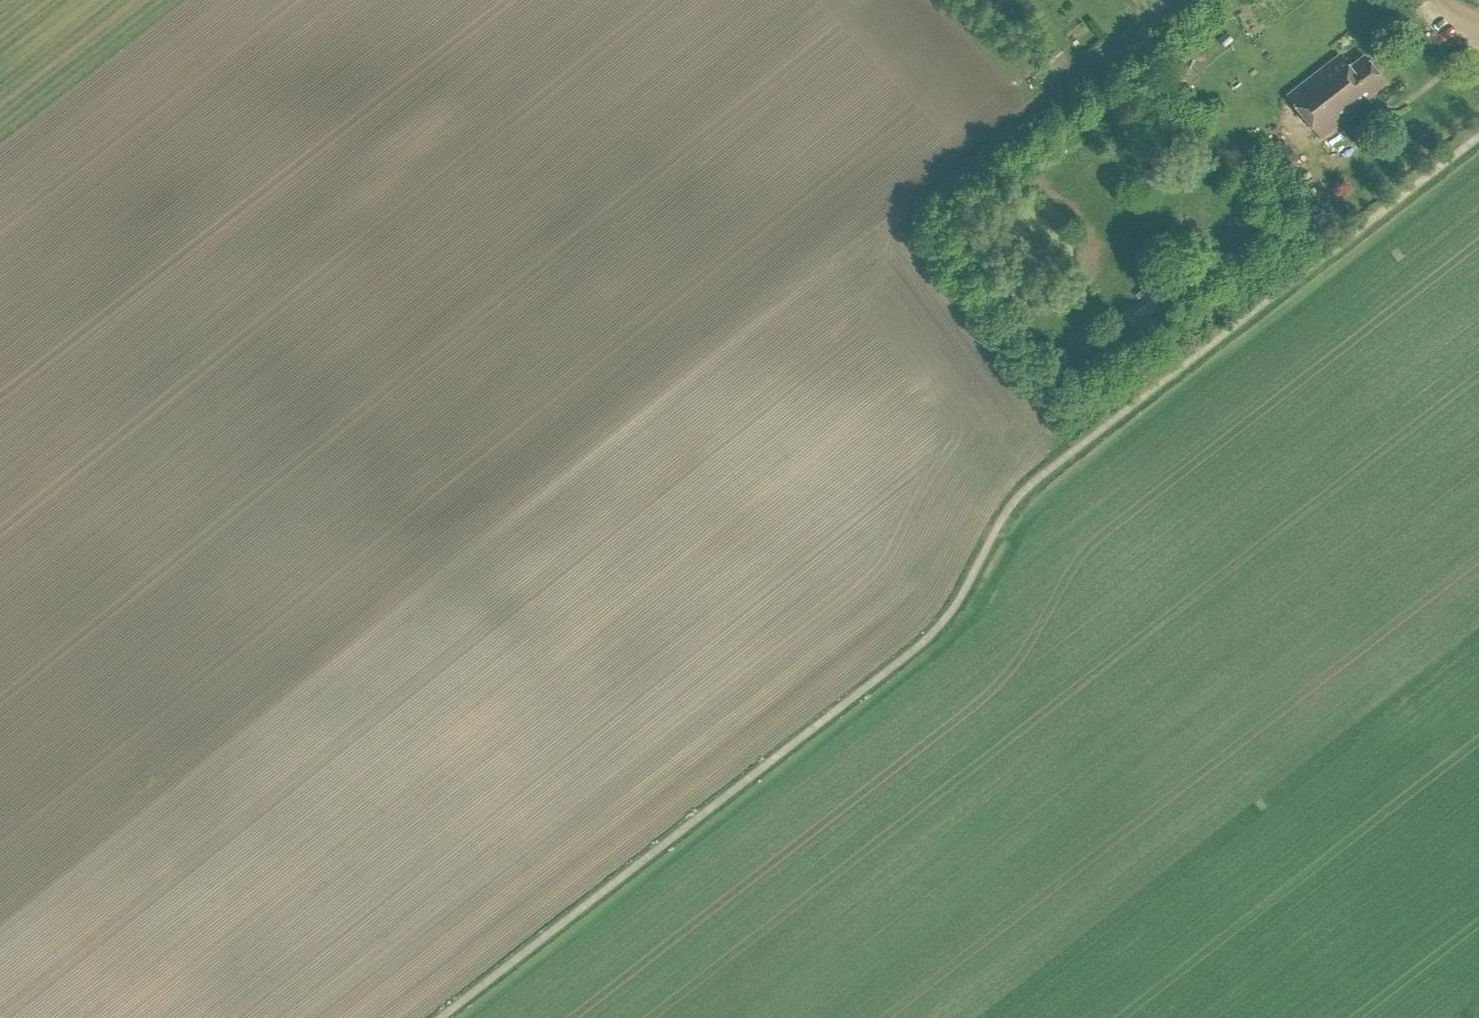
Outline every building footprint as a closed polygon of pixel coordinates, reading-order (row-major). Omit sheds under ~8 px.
[(1322,139),(1375,98),(1373,95),(1388,83),(1365,54),(1350,65),(1340,53),(1287,94),(1322,139)] [(1188,82),(1187,66),(1166,67),(1167,83),(1188,82)] [(1150,291),(1122,310),(1132,326),(1160,306),(1150,291)]
